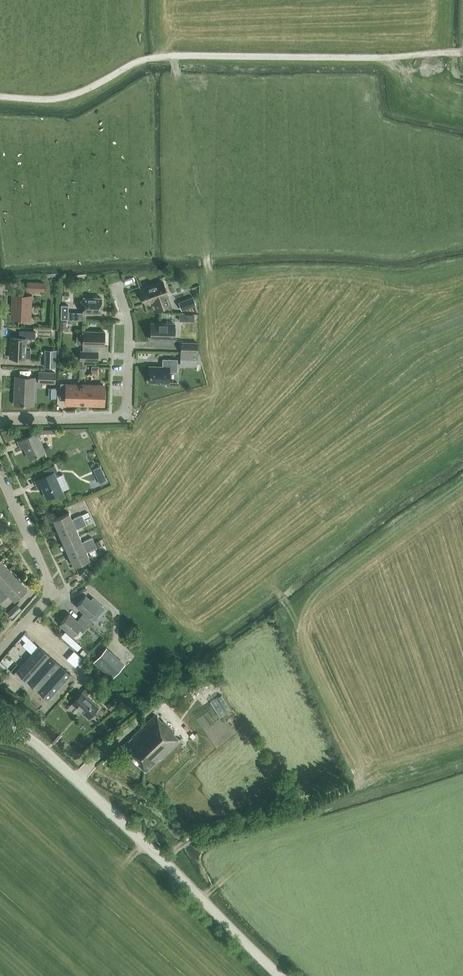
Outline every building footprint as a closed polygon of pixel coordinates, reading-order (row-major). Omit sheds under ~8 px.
[(169,295),(164,281),(142,289),(147,303),(155,300),(158,308),(172,303),(169,295)] [(44,291),(44,283),(27,282),(27,290),(44,291)] [(29,318),(31,296),(13,295),(12,317),(29,318)] [(62,318),(88,319),(88,312),(103,312),(103,297),(84,296),(84,312),(73,311),(70,311),(70,304),(63,304),(62,318)] [(197,305),(197,304),(194,296),(181,301),(184,309),(197,305)] [(176,323),(152,322),(152,338),(167,339),(167,340),(176,340),(176,323)] [(85,331),(79,331),(79,342),(85,342),(85,344),(85,350),(82,350),(82,359),(99,360),(99,350),(99,344),(106,345),(106,331),(85,330),(85,331)] [(35,331),(19,331),(19,337),(11,337),(10,358),(25,358),(30,358),(30,350),(25,350),(25,338),(35,338),(35,331)] [(199,342),(182,342),(182,353),(199,353),(199,342)] [(56,350),(44,350),(44,367),(55,368),(56,350)] [(197,354),(181,353),(181,363),(197,363),(197,354)] [(179,358),(164,358),(164,366),(151,365),(151,381),(171,382),(171,371),(179,371),(179,358)] [(38,382),(55,383),(55,372),(39,372),(39,378),(38,382)] [(39,378),(34,378),(34,377),(15,376),(14,404),(33,405),(34,382),(38,382),(39,378)] [(60,383),(59,398),(60,398),(60,397),(66,397),(66,398),(67,398),(66,403),(78,403),(79,383),(67,383),(60,383)] [(79,383),(78,403),(90,404),(91,384),(79,383)] [(91,384),(90,404),(102,404),(103,384),(91,384)] [(30,458),(44,452),(36,433),(18,440),(21,448),(24,447),(30,458)] [(46,475),(35,480),(39,488),(42,486),(47,498),(62,491),(61,491),(68,488),(62,475),(56,478),(53,472),(57,471),(54,465),(43,470),(46,475)] [(103,471),(100,465),(93,469),(96,474),(103,471)] [(69,512),(53,519),(58,531),(84,519),(82,514),(72,519),(69,512)] [(58,531),(63,542),(79,535),(76,529),(86,524),(86,523),(84,519),(58,531)] [(63,542),(69,554),(81,548),(94,542),(92,537),(82,542),(79,535),(63,542)] [(87,552),(97,547),(94,542),(81,548),(69,554),(74,566),(90,559),(87,552)] [(1,560),(0,561),(0,578),(9,569),(1,560)] [(9,569),(0,578),(0,585),(2,586),(0,588),(0,595),(18,578),(9,569)] [(18,578),(0,595),(0,601),(1,602),(9,594),(14,600),(27,588),(18,578)] [(85,595),(76,605),(84,612),(80,616),(89,624),(94,619),(96,617),(93,613),(98,607),(85,595)] [(12,617),(21,609),(17,604),(7,612),(12,617)] [(89,624),(80,616),(76,621),(68,614),(60,623),(76,637),(78,637),(82,632),(89,624)] [(96,618),(89,626),(102,637),(109,629),(96,618)] [(141,642),(135,634),(130,639),(136,647),(141,642)] [(70,674),(60,665),(60,664),(59,665),(49,656),(50,656),(49,655),(49,656),(39,647),(39,646),(16,671),(17,671),(27,680),(27,681),(28,680),(29,681),(28,683),(31,686),(33,684),(37,688),(37,689),(38,689),(48,698),(48,699),(71,674),(70,674)] [(105,650),(94,663),(112,678),(123,666),(105,650)] [(75,666),(83,658),(74,651),(70,655),(75,659),(71,663),(75,666)] [(95,694),(100,689),(91,681),(82,692),(81,691),(81,692),(82,692),(72,703),(71,702),(89,718),(99,707),(86,696),(91,690),(95,694)] [(224,693),(211,699),(220,715),(232,709),(224,693)] [(116,704),(111,700),(106,706),(110,710),(116,704)] [(141,767),(145,771),(159,759),(160,760),(180,741),(173,733),(174,732),(156,713),(131,737),(132,738),(128,741),(128,740),(122,746),(127,751),(126,752),(141,767)]
